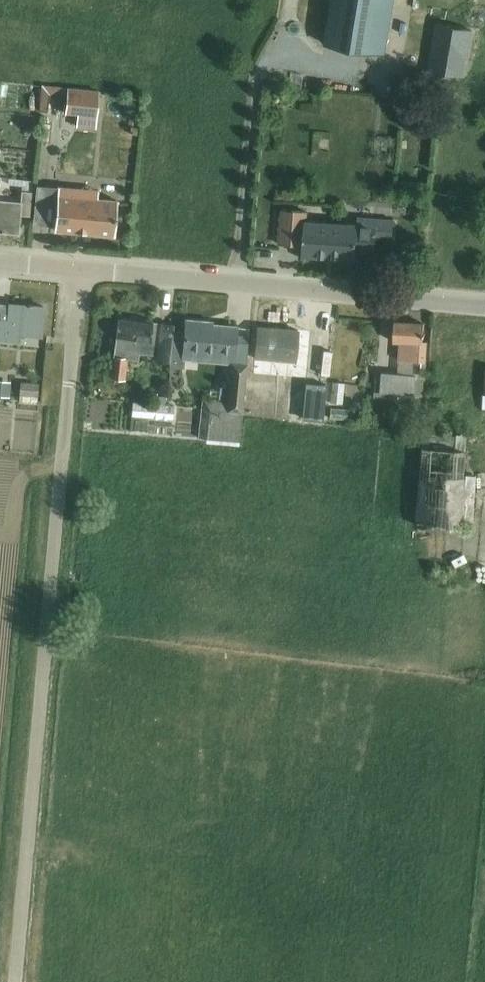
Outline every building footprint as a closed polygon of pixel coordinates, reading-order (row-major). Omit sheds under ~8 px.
[(394,0),(332,0),(325,41),(385,51),(394,0)] [(474,34),(444,27),(435,72),(467,78),(474,34)] [(97,115),(99,91),(67,88),(65,112),(97,115)] [(8,178),(7,184),(21,185),(21,191),(31,192),(32,180),(8,178)] [(114,235),(117,201),(98,199),(79,197),(79,189),(69,188),(58,187),(54,230),(114,235)] [(18,234),(20,215),(29,216),(31,192),(21,191),(20,202),(0,200),(0,233),(18,234)] [(392,239),(394,218),(377,217),(377,224),(306,219),(304,254),(356,258),(356,249),(375,251),(376,238),(392,239)] [(20,340),(21,332),(42,334),(45,305),(10,302),(8,318),(0,318),(0,338),(20,340)] [(119,315),(111,377),(124,379),(126,358),(138,360),(139,352),(156,354),(155,361),(156,361),(171,362),(171,356),(174,330),(174,323),(154,320),(132,317),(119,315)] [(171,362),(170,365),(179,366),(181,347),(182,347),(181,358),(186,358),(230,362),(233,362),(236,333),(236,325),(205,322),(205,320),(187,318),(186,331),(174,330),(171,356),(171,362)] [(396,320),(395,339),(400,340),(398,358),(398,359),(414,360),(413,371),(420,371),(421,360),(426,360),(428,340),(423,340),(424,321),(396,320)] [(257,326),(253,373),(306,378),(310,330),(257,326)] [(201,398),(197,437),(239,441),(240,442),(240,439),(242,417),(242,412),(245,387),(247,363),(245,363),(233,362),(230,362),(226,401),(201,398)] [(374,390),(373,397),(393,399),(394,391),(416,394),(423,394),(424,378),(417,377),(418,373),(413,373),(397,371),(395,371),(380,370),(379,390),(374,390)] [(309,383),(305,420),(323,422),(327,384),(309,383)] [(10,385),(0,384),(0,399),(9,400),(10,385)] [(21,385),(20,404),(37,405),(39,386),(21,385)] [(139,413),(139,425),(161,426),(162,398),(122,396),(121,412),(139,413)] [(456,435),(455,448),(423,445),(417,523),(462,526),(462,522),(473,523),(477,473),(466,472),(467,449),(466,448),(467,436),(456,435)]
